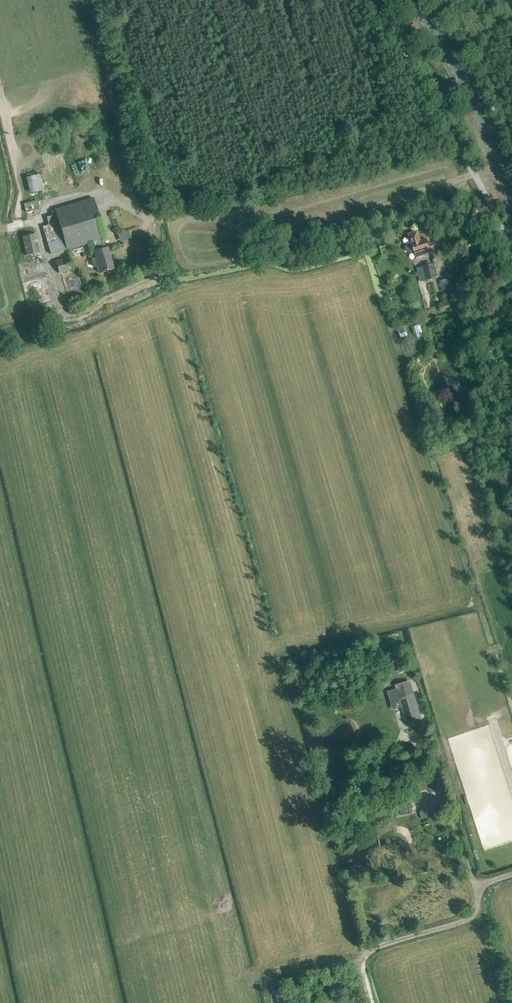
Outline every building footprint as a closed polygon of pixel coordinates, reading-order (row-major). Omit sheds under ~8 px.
[(30,193),(44,190),(40,175),(26,178),(30,193)] [(108,247),(106,248),(103,239),(105,238),(93,198),(55,210),(56,215),(46,218),(48,225),(42,227),(51,255),(93,242),(96,251),(93,252),(95,258),(91,259),(93,268),(98,266),(100,273),(114,269),(108,247)] [(24,204),(28,218),(36,216),(35,213),(38,212),(37,209),(39,209),(37,200),(24,204)] [(118,233),(121,241),(132,237),(130,230),(118,233)] [(421,241),(417,231),(408,234),(411,242),(410,242),(409,242),(408,243),(407,243),(406,244),(406,245),(406,246),(405,246),(405,247),(405,248),(405,249),(406,250),(407,251),(407,252),(408,252),(409,253),(410,253),(411,253),(412,253),(413,253),(414,252),(416,259),(436,252),(432,243),(427,245),(425,240),(421,241)] [(28,256),(40,253),(35,233),(23,236),(28,256)] [(59,274),(73,270),(70,258),(56,261),(59,274)] [(426,280),(438,277),(434,264),(422,267),(426,280)] [(447,281),(446,279),(439,281),(443,292),(450,290),(454,301),(457,300),(462,298),(460,291),(455,293),(450,280),(447,281)] [(441,312),(454,308),(451,301),(439,305),(441,312)] [(407,670),(408,659),(399,659),(398,670),(407,670)] [(420,719),(413,694),(409,679),(395,684),(396,687),(387,689),(390,700),(399,698),(407,723),(420,719)] [(427,790),(422,771),(412,774),(417,793),(427,790)] [(339,787),(330,790),(334,802),(342,800),(339,787)] [(398,816),(413,812),(410,800),(394,804),(398,816)] [(278,1002),(286,1002),(281,981),(273,983),(278,1002)]
